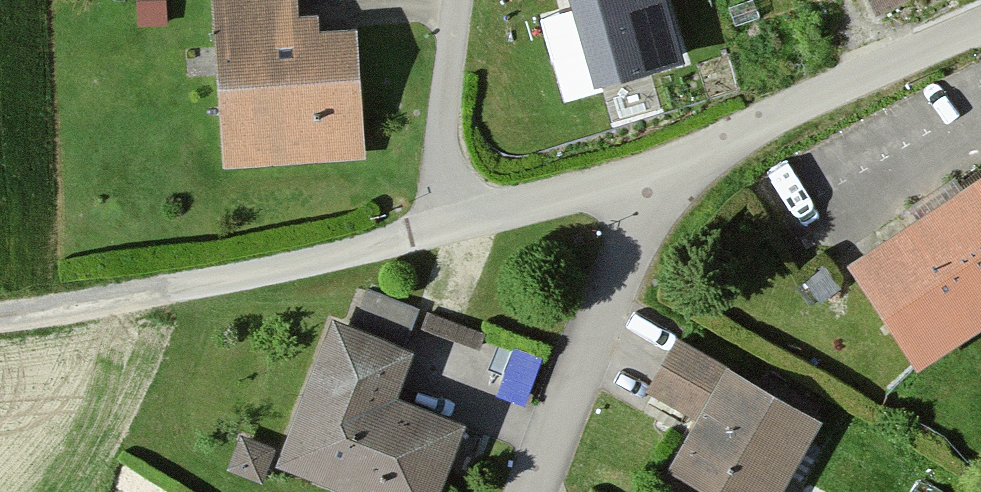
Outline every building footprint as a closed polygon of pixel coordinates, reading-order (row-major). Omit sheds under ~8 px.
[(217,176),(350,168),(342,42),(292,46),(289,0),(205,0),(217,176)] [(578,96),(671,70),(651,0),(551,0),(578,96)] [(864,22),(913,0),(854,0),(864,22)] [(833,269),(903,378),(980,328),(980,174),(833,269)] [(420,302),(407,345),(474,365),(487,322),(420,302)] [(319,325),(266,475),(314,491),(428,491),(449,434),(382,410),(402,355),(319,325)] [(669,352),(639,406),(688,433),(655,491),(656,491),(778,491),(812,430),(669,352)]
